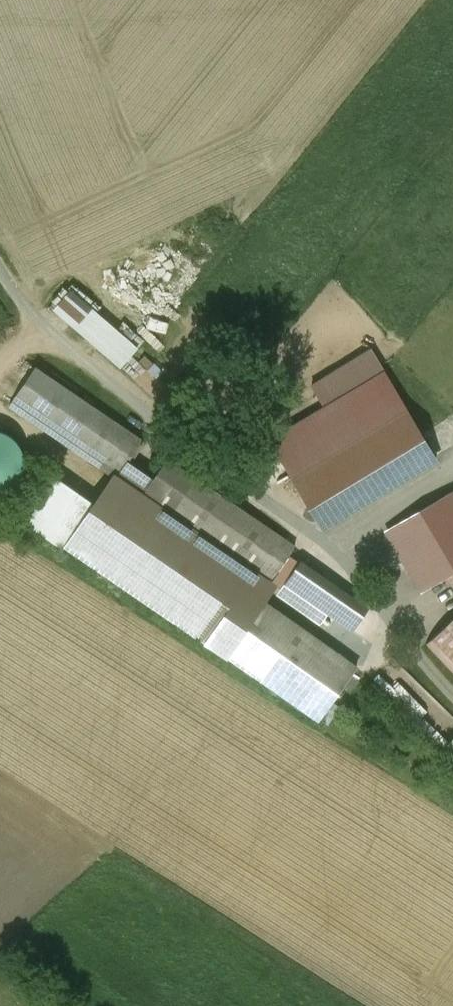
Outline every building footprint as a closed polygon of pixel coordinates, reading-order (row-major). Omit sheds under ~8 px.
[(195,480),(165,461),(152,480),(126,462),(140,441),(33,368),(9,404),(114,476),(269,582),(270,581),(293,548),(194,481),(195,480)] [(270,439),(291,474),(404,407),(382,371),(270,439)] [(404,407),(291,474),(322,527),(435,460),(404,407)] [(23,463),(20,450),(13,439),(2,432),(0,432),(0,494),(3,494),(14,486),(21,475),(23,463)] [(269,582),(114,476),(66,546),(226,657),(226,656),(225,655),(263,601),(264,602),(276,586),(270,581),(269,582)] [(387,530),(423,591),(425,590),(422,586),(450,569),(450,570),(452,568),(452,492),(452,491),(387,530)] [(367,607),(300,561),(285,583),(351,629),(367,607)] [(264,602),(263,601),(225,655),(226,656),(318,720),(356,667),(264,602)] [(425,644),(452,673),(452,618),(425,644)] [(443,748),(452,757),(452,737),(443,748)]
